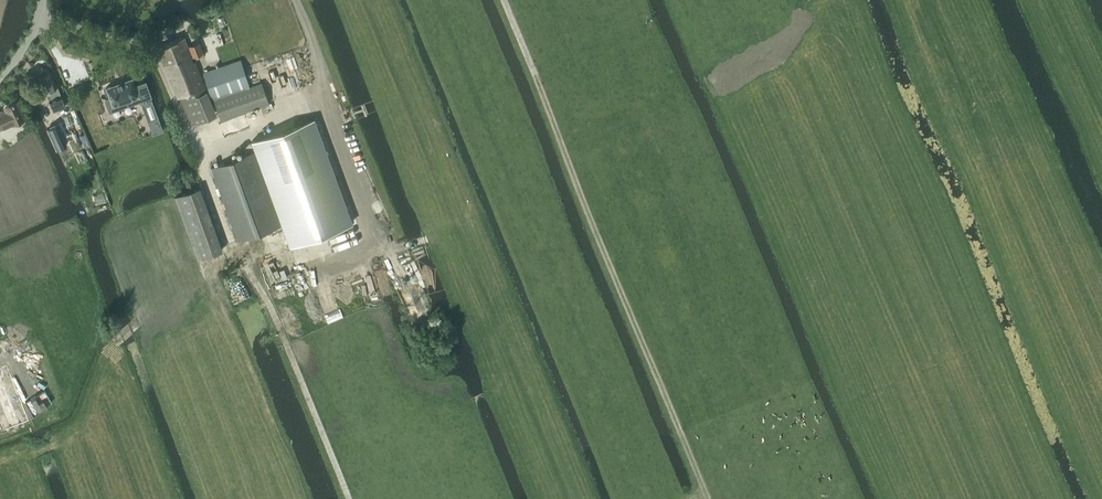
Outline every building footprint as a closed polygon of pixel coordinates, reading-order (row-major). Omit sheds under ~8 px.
[(188,46),(185,36),(158,48),(178,97),(180,97),(192,125),(217,115),(205,87),(204,87),(195,62),(192,63),(190,58),(195,56),(196,59),(204,55),(199,42),(188,46)] [(212,98),(248,85),(244,72),(245,72),(241,59),(202,72),(212,98)] [(49,72),(45,67),(39,70),(39,76),(38,76),(45,92),(48,90),(50,94),(48,95),(55,110),(65,105),(57,86),(56,86),(49,71),(49,72)] [(152,133),(162,129),(151,98),(151,97),(145,81),(135,85),(132,78),(106,88),(109,97),(104,99),(109,113),(140,101),(152,133)] [(221,120),(268,104),(261,83),(214,100),(221,120)] [(25,117),(17,99),(4,105),(5,109),(0,111),(0,128),(12,123),(25,117)] [(57,124),(47,129),(56,149),(66,144),(57,124)] [(238,241),(280,226),(253,152),(211,167),(238,241)] [(223,250),(200,187),(174,196),(197,259),(223,250)] [(0,368),(0,432),(31,420),(10,364),(0,368)]
